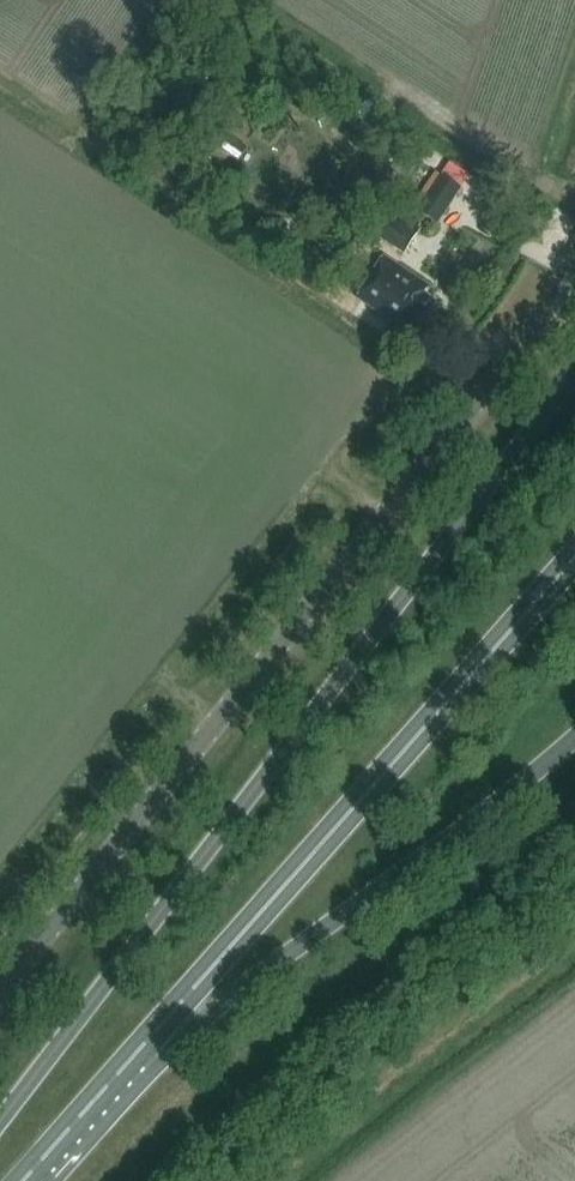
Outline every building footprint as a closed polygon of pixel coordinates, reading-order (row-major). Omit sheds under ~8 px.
[(231,137),(222,150),(237,161),(247,148),(231,137)] [(437,225),(461,190),(438,174),(414,210),(437,225)] [(391,218),(378,238),(402,253),(415,233),(391,218)] [(271,219),(270,230),(282,231),(283,220),(271,219)] [(385,259),(364,291),(358,300),(402,329),(413,312),(421,317),(432,299),(426,295),(430,289),(385,259)]
